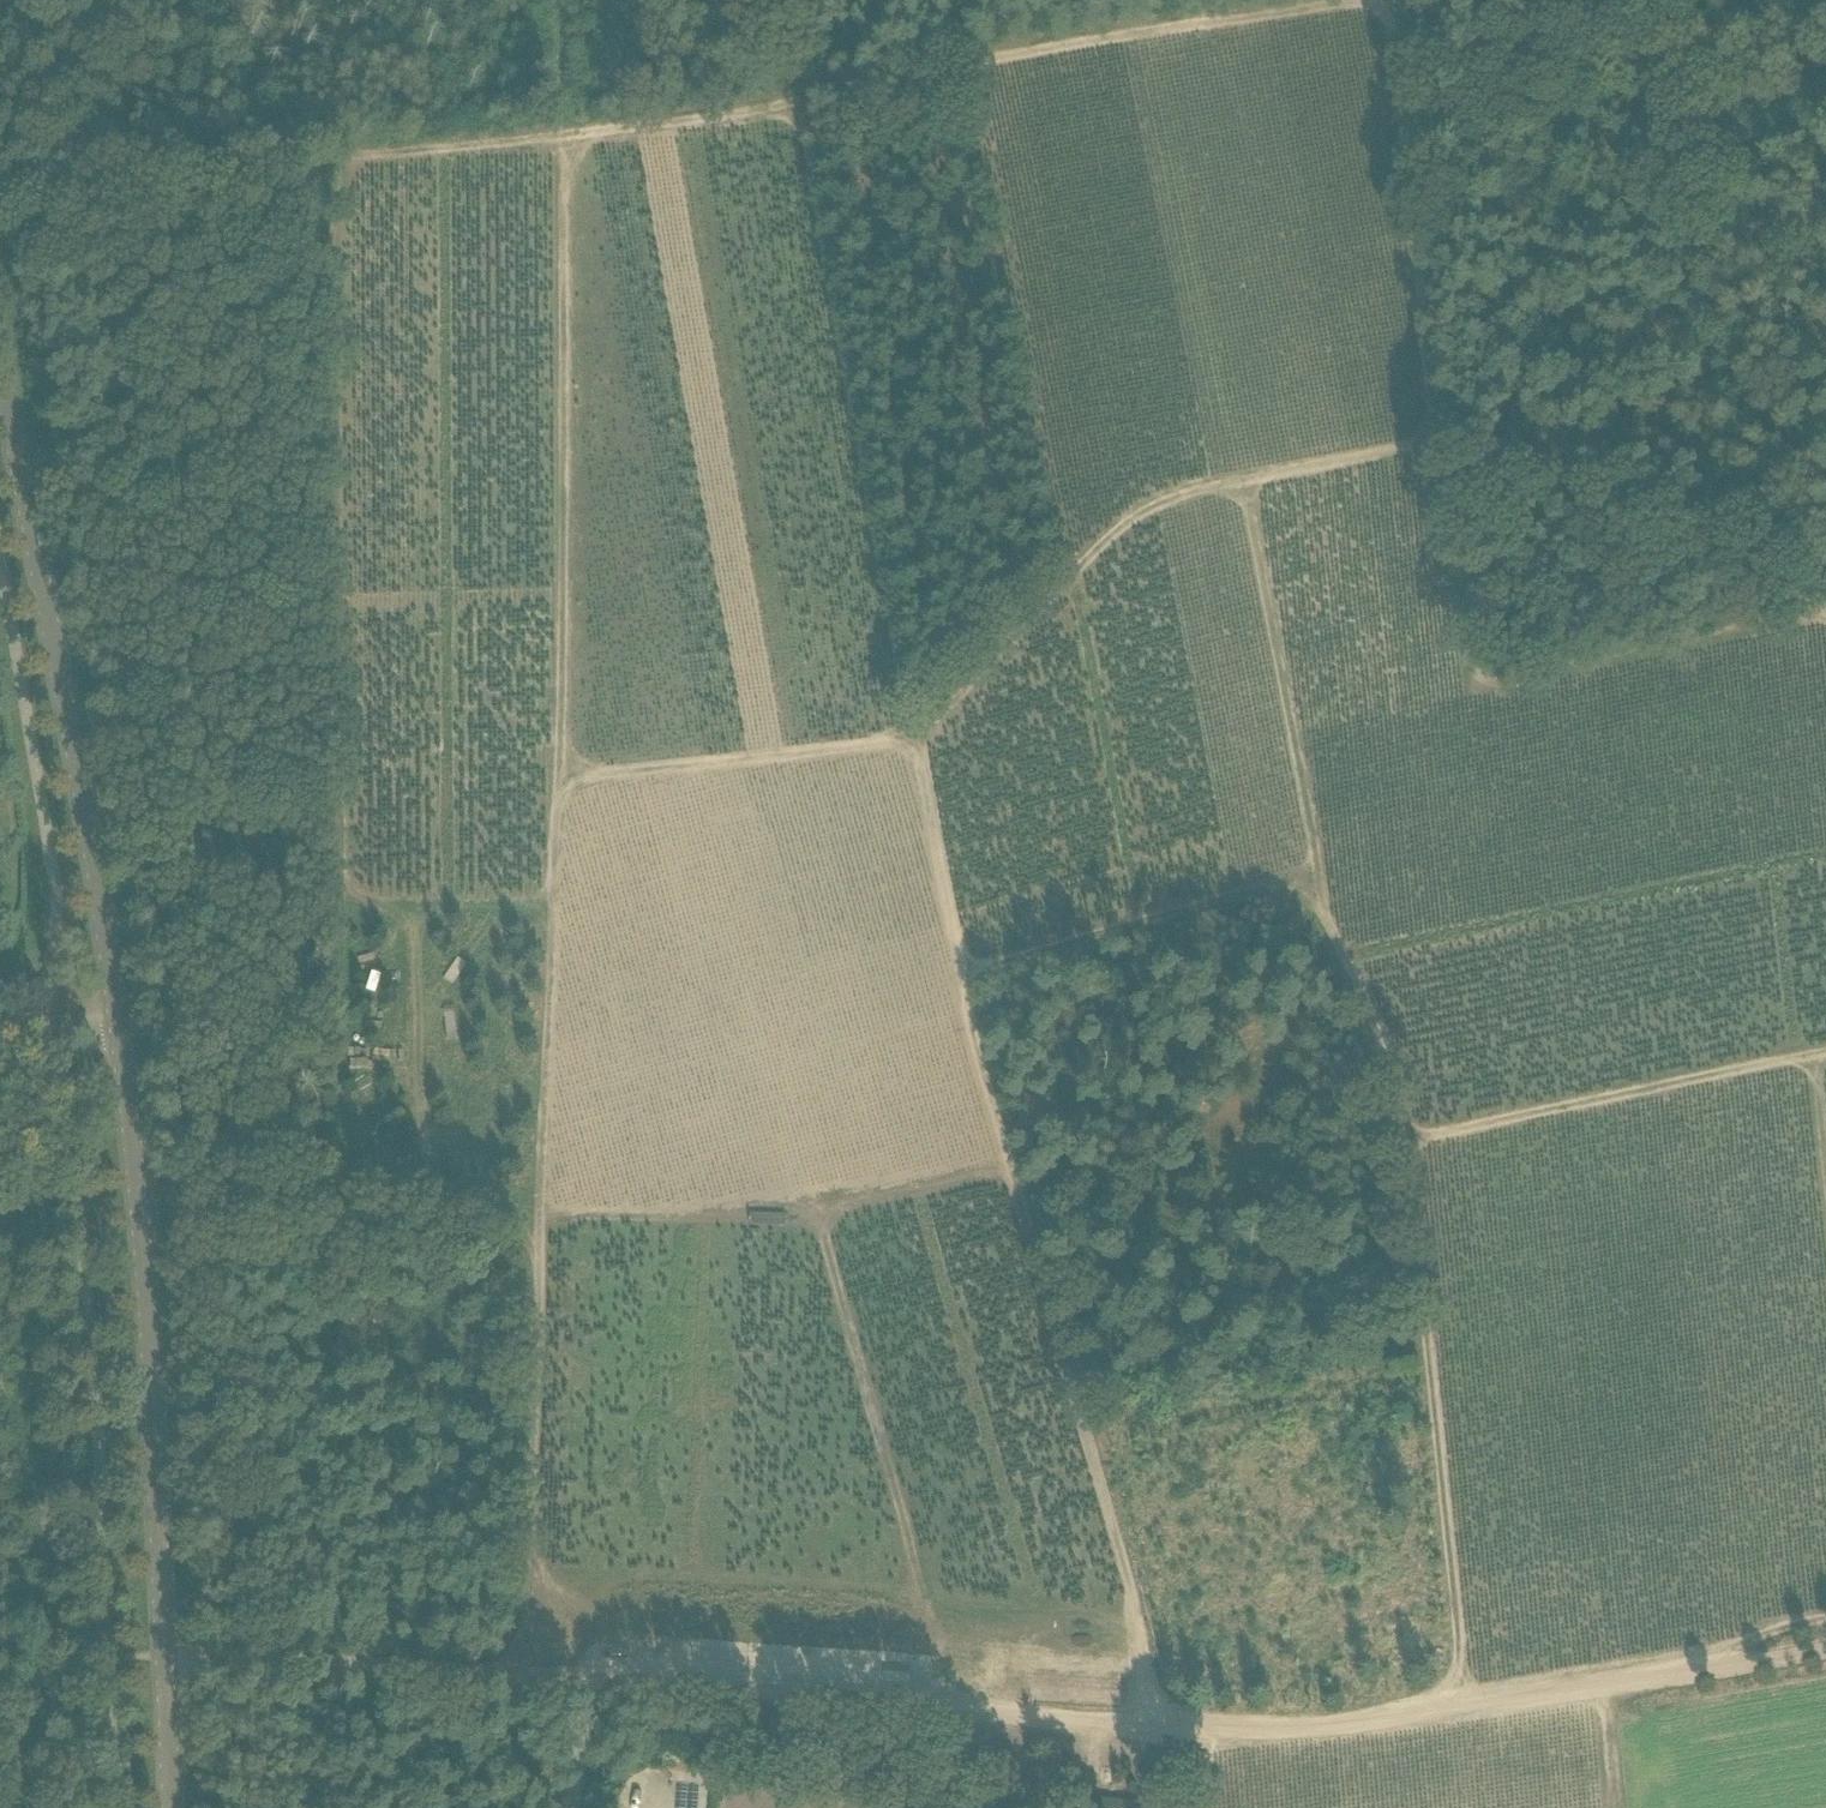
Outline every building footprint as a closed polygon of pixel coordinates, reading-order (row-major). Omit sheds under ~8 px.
[(3,1069),(4,1081),(16,1080),(15,1067),(3,1069)] [(1167,1782),(1168,1805),(1182,1804),(1181,1782),(1167,1782)] [(1171,1807),(1102,1800),(1101,1807),(1171,1807)]
